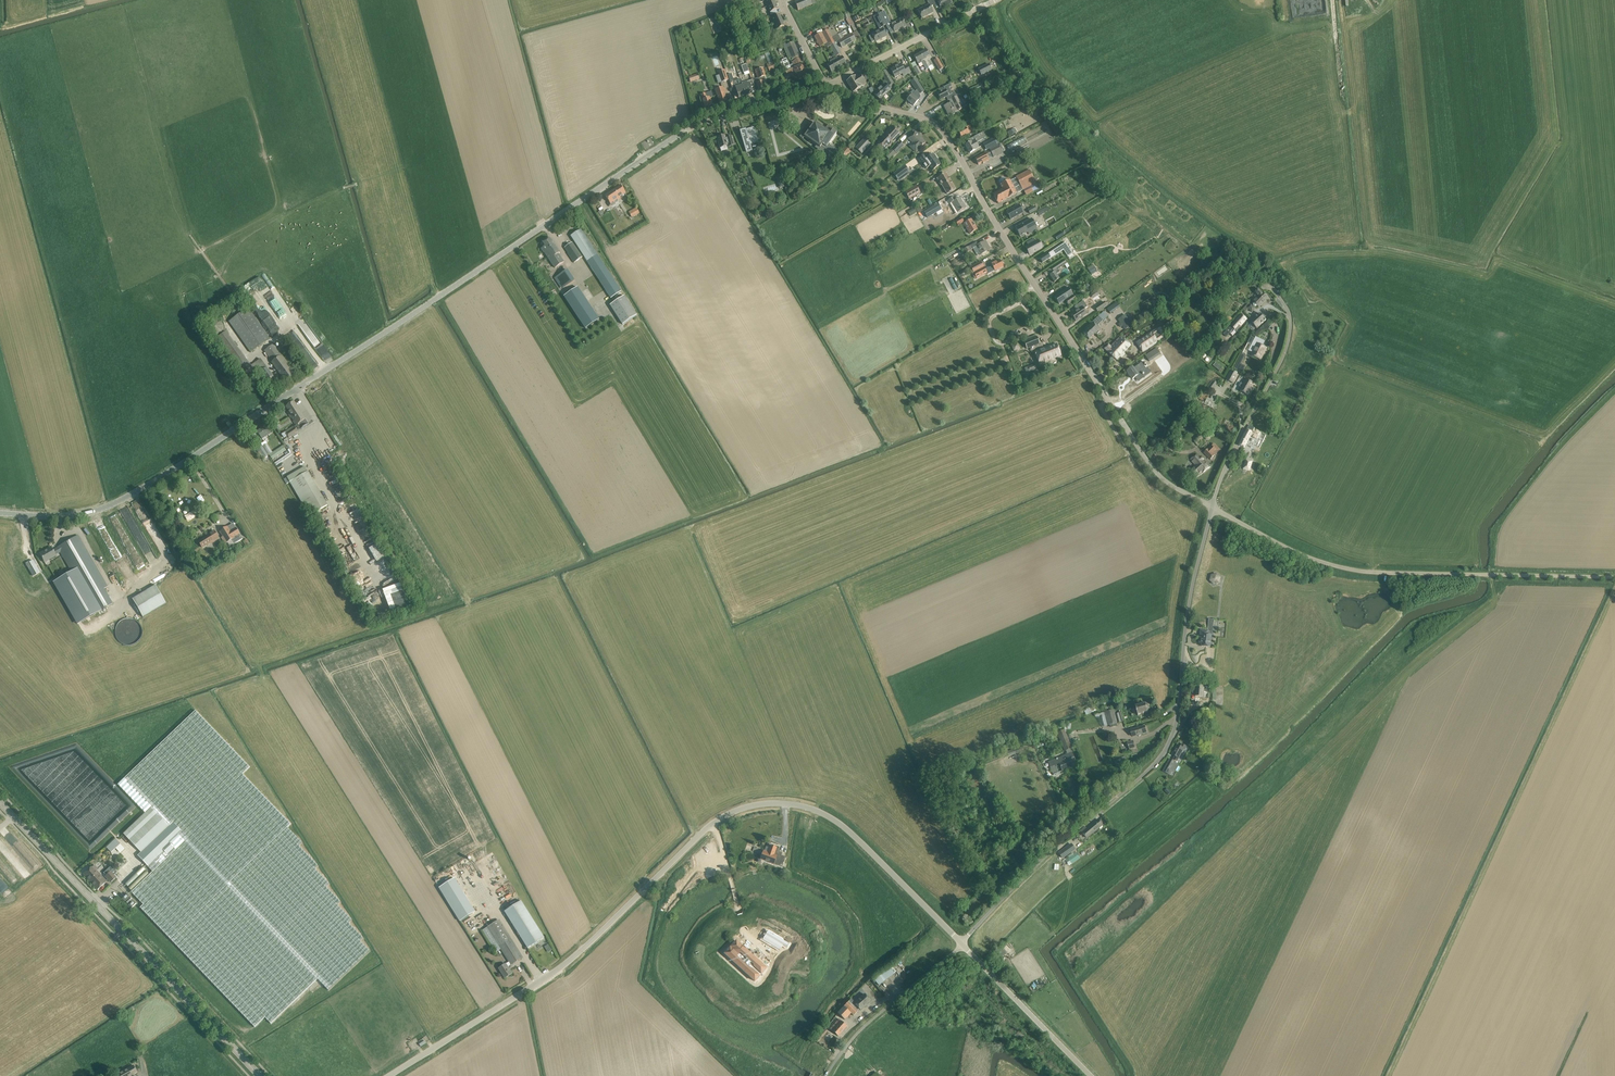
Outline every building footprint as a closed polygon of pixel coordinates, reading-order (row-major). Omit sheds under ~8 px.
[(795,2),(798,11),(816,3),(815,0),(801,0),(795,2)] [(951,0),(938,0),(937,1),(941,8),(952,2),(951,0)] [(777,6),(776,3),(768,6),(770,12),(778,9),(776,6),(777,6)] [(918,10),(919,13),(922,18),(933,12),(929,5),(918,10)] [(880,13),(885,24),(888,30),(892,28),(895,32),(906,26),(902,19),(896,21),(897,22),(892,25),(884,11),(880,13)] [(846,25),(840,29),(841,30),(854,24),(847,13),(846,14),(845,15),(846,19),(848,19),(846,20),(848,25),(846,26),(846,25)] [(885,24),(880,13),(876,15),(872,17),(879,30),(883,28),(881,26),(885,24)] [(774,24),(782,20),(781,18),(780,18),(779,15),(771,18),(774,24)] [(782,20),(774,24),(776,30),(784,26),(783,23),(782,20)] [(883,28),(879,30),(872,34),(875,42),(887,36),(883,28)] [(825,41),(821,33),(815,37),(820,47),(823,45),(825,48),(830,46),(831,45),(844,38),(843,36),(847,34),(845,30),(831,38),(825,41)] [(825,41),(831,38),(827,30),(821,33),(825,41)] [(856,40),(853,33),(838,41),(842,47),(855,40),(856,40)] [(792,60),(795,59),(800,56),(794,41),(786,45),(785,43),(783,44),(790,60),(792,59),(792,60)] [(835,43),(831,45),(830,46),(835,57),(841,53),(835,43)] [(926,50),(920,53),(928,67),(931,65),(928,60),(932,58),(930,55),(929,55),(926,50)] [(928,67),(920,53),(914,57),(918,64),(922,63),(926,70),(929,68),(928,67)] [(846,64),(843,59),(842,56),(837,59),(837,58),(836,58),(836,59),(827,64),(832,72),(846,64)] [(782,61),(779,62),(781,67),(784,65),(787,72),(785,72),(787,76),(795,73),(796,76),(798,75),(799,77),(806,74),(799,58),(794,60),(794,61),(792,62),(792,64),(789,65),(786,59),(782,60),(782,61)] [(939,71),(943,68),(938,58),(933,61),(939,71)] [(769,70),(775,67),(772,61),(766,64),(769,70)] [(910,72),(909,70),(907,65),(903,68),(901,64),(891,70),(895,77),(902,73),(903,76),(910,72)] [(978,69),(981,75),(991,70),(988,64),(978,69)] [(917,67),(913,69),(917,76),(917,75),(918,77),(917,77),(919,80),(920,80),(921,82),(923,81),(922,79),(923,78),(921,75),(919,76),(918,75),(921,73),(917,67)] [(766,90),(763,81),(766,81),(764,77),(766,77),(763,68),(755,70),(758,78),(755,79),(759,92),(766,90)] [(718,72),(721,82),(729,80),(725,70),(718,72)] [(880,99),(894,85),(885,70),(881,73),(887,83),(886,84),(885,83),(874,93),(880,99)] [(701,73),(689,77),(690,82),(702,78),(701,73)] [(846,82),(853,92),(866,83),(860,73),(846,82)] [(744,89),(746,96),(752,94),(750,87),(754,86),(752,80),(742,83),(744,89)] [(914,106),(918,100),(921,97),(919,95),(924,91),(917,81),(912,84),(916,90),(912,95),(911,95),(907,100),(914,106)] [(744,89),(742,83),(731,86),(733,93),(737,92),(739,98),(746,96),(744,89)] [(956,97),(957,96),(955,92),(951,94),(948,89),(951,88),(949,84),(938,90),(940,92),(937,93),(941,100),(946,97),(948,100),(956,96),(956,97)] [(715,90),(718,98),(720,103),(727,101),(724,93),(726,92),(724,88),(723,89),(723,87),(715,90)] [(709,97),(713,96),(711,91),(701,94),(703,100),(702,100),(705,108),(712,105),(709,97)] [(957,97),(957,96),(956,97),(956,96),(948,100),(949,100),(950,103),(944,106),(948,115),(957,111),(963,108),(961,104),(964,103),(960,95),(957,97)] [(978,121),(971,124),(975,129),(981,126),(978,121)] [(829,143),(834,137),(837,133),(833,130),(830,133),(814,122),(809,129),(807,128),(801,137),(803,139),(804,137),(816,145),(815,147),(818,150),(817,151),(830,160),(834,155),(833,154),(837,149),(829,143)] [(884,134),(893,142),(901,133),(892,125),(884,134)] [(961,138),(966,135),(972,131),(969,125),(958,132),(961,138)] [(757,137),(755,132),(754,127),(740,131),(746,152),(751,150),(748,139),(757,137)] [(915,153),(922,146),(926,142),(914,131),(908,138),(915,145),(912,149),(915,153)] [(979,148),(976,143),(986,137),(983,132),(974,137),(970,139),(971,141),(965,145),(970,153),(976,150),(975,150),(979,148)] [(893,142),(884,134),(881,137),(882,138),(876,144),(883,151),(888,146),(888,147),(893,142)] [(735,145),(732,137),(732,136),(726,138),(725,135),(717,138),(721,152),(733,148),(732,146),(735,145)] [(996,138),(983,144),(986,150),(999,143),(996,138)] [(864,139),(856,148),(861,153),(870,144),(864,139)] [(899,141),(892,149),(896,153),(904,145),(899,141)] [(989,160),(987,156),(991,154),(993,158),(1002,153),(1002,152),(1005,151),(1001,143),(985,152),(985,153),(975,158),(978,165),(982,163),(983,164),(989,160)] [(845,147),(839,153),(845,158),(851,152),(845,147)] [(933,170),(936,167),(941,164),(938,160),(937,160),(933,154),(927,158),(925,155),(918,159),(923,165),(926,169),(930,166),(933,170)] [(904,166),(893,174),(897,179),(908,171),(904,166)] [(998,203),(1017,193),(1036,183),(1029,170),(1010,180),(1007,181),(1005,178),(1003,178),(1000,179),(999,182),(1001,185),(1000,185),(1003,189),(993,194),(998,203)] [(947,194),(950,192),(955,189),(946,173),(937,178),(941,185),(942,185),(947,194)] [(746,178),(749,185),(754,183),(751,176),(746,178)] [(621,185),(605,195),(611,205),(621,198),(620,197),(626,193),(621,185)] [(916,185),(905,192),(909,199),(920,193),(916,185)] [(955,214),(961,210),(966,208),(960,197),(955,200),(954,197),(947,201),(955,214)] [(941,203),(936,206),(938,211),(944,208),(941,203)] [(614,208),(619,217),(624,214),(620,205),(614,208)] [(1019,205),(1006,212),(1011,219),(1023,213),(1022,210),(1019,205)] [(933,207),(924,212),(927,218),(936,213),(933,207)] [(636,208),(628,212),(631,218),(639,213),(636,208)] [(917,213),(915,208),(908,212),(911,216),(917,213)] [(970,234),(971,233),(976,230),(974,226),(975,226),(971,219),(964,224),(970,234)] [(1037,229),(1036,227),(1031,219),(1015,228),(1020,236),(1028,232),(1029,234),(1037,229)] [(596,275),(594,276),(597,281),(599,280),(611,298),(621,292),(581,229),(571,236),(596,275)] [(544,252),(555,268),(564,262),(559,253),(560,253),(550,238),(542,243),(544,246),(541,248),(544,252)] [(1028,246),(1026,247),(1030,254),(1036,251),(1038,250),(1040,249),(1036,242),(1035,242),(1033,238),(1026,242),(1027,244),(1028,246)] [(976,242),(963,249),(966,253),(971,251),(970,250),(973,248),(977,256),(981,254),(990,249),(986,240),(978,245),(976,242)] [(582,257),(575,247),(572,242),(564,248),(568,253),(574,263),(582,257)] [(1047,253),(1039,258),(1042,263),(1048,259),(1049,260),(1049,259),(1063,250),(1067,256),(1072,253),(1065,243),(1048,254),(1047,253)] [(989,268),(986,269),(987,273),(988,274),(991,272),(993,271),(994,270),(995,271),(995,270),(995,271),(997,271),(999,270),(999,269),(1003,266),(1000,260),(996,262),(996,261),(991,264),(992,266),(990,267),(989,268)] [(1054,272),(1050,275),(1054,282),(1059,279),(1056,274),(1060,272),(1058,269),(1064,265),(1066,267),(1068,268),(1069,267),(1070,270),(1071,269),(1067,263),(1066,264),(1064,260),(1051,268),(1053,272),(1054,272)] [(982,269),(985,268),(982,262),(971,268),(974,273),(982,269)] [(985,274),(987,273),(986,269),(985,268),(982,269),(974,273),(974,274),(977,278),(985,274)] [(567,270),(554,279),(561,290),(575,281),(567,270)] [(256,281),(250,285),(254,292),(251,294),(258,305),(263,302),(269,311),(271,309),(277,318),(284,314),(262,280),(257,283),(256,281)] [(1086,288),(1081,291),(1084,296),(1093,291),(1088,283),(1084,285),(1086,288)] [(578,287),(564,296),(585,329),(599,319),(578,287)] [(1077,300),(1073,295),(1068,287),(1054,297),(1059,304),(1065,300),(1069,305),(1077,300)] [(1248,302),(1243,309),(1246,313),(1249,309),(1252,312),(1255,308),(1257,306),(1259,307),(1268,297),(1263,292),(1258,288),(1255,292),(1257,294),(1254,296),(1257,298),(1253,302),(1254,302),(1251,305),(1248,302)] [(1104,301),(1095,308),(1097,312),(1109,304),(1108,303),(1117,297),(1115,293),(1106,299),(1106,300),(1104,301)] [(624,296),(610,305),(622,324),(636,315),(624,296)] [(1086,314),(1083,309),(1087,307),(1083,301),(1079,304),(1074,307),(1077,310),(1071,314),(1076,321),(1086,314)] [(251,353),(270,339),(248,308),(229,322),(251,353)] [(1100,329),(1097,326),(1105,319),(1109,323),(1112,320),(1110,317),(1111,316),(1108,313),(1107,314),(1104,311),(1088,326),(1089,327),(1083,333),(1089,339),(1100,329)] [(1226,313),(1223,317),(1229,323),(1233,319),(1226,313)] [(1260,313),(1251,322),(1257,328),(1266,320),(1260,313)] [(1232,336),(1237,331),(1247,319),(1241,314),(1224,334),(1227,337),(1230,334),(1232,336)] [(1131,320),(1129,317),(1129,316),(1127,318),(1125,315),(1119,320),(1121,323),(1119,324),(1121,327),(1123,325),(1125,329),(1126,328),(1131,324),(1130,322),(1129,321),(1131,320)] [(209,322),(207,328),(210,334),(217,336),(222,333),(224,326),(221,321),(215,319),(209,322)] [(302,354),(307,350),(291,329),(284,335),(299,354),(301,353),(302,354)] [(1157,329),(1137,343),(1143,352),(1163,338),(1157,329)] [(275,379),(260,358),(251,365),(226,331),(215,340),(246,382),(261,371),(269,383),(275,379)] [(1117,360),(1121,356),(1131,345),(1121,336),(1111,347),(1109,345),(1105,348),(1110,352),(1110,353),(1117,360)] [(1037,337),(1024,342),(1027,348),(1040,343),(1037,337)] [(1263,341),(1258,338),(1256,337),(1249,350),(1253,352),(1251,355),(1261,360),(1267,348),(1261,345),(1263,341)] [(290,368),(291,368),(273,344),(265,351),(273,361),(272,362),(286,381),(295,375),(290,368)] [(1039,364),(1056,357),(1061,355),(1057,344),(1051,346),(1051,345),(1044,348),(1040,349),(1036,351),(1034,351),(1039,364)] [(1133,379),(1137,376),(1139,375),(1137,372),(1142,369),(1139,365),(1134,368),(1133,367),(1127,371),(1133,379)] [(1226,379),(1233,383),(1238,375),(1231,371),(1226,379)] [(1239,376),(1232,390),(1236,391),(1243,378),(1239,376)] [(1254,383),(1249,380),(1247,379),(1240,390),(1248,395),(1254,383)] [(306,419),(297,406),(294,401),(286,407),(289,411),(287,412),(290,417),(296,426),(306,419)] [(270,430),(269,428),(266,424),(262,427),(263,427),(257,431),(262,438),(271,433),(270,431),(270,430)] [(294,426),(285,432),(286,434),(288,436),(289,438),(298,432),(294,426)] [(1244,448),(1251,435),(1257,439),(1261,433),(1254,429),(1252,432),(1247,429),(1239,445),(1244,448)] [(1195,440),(1195,442),(1198,446),(1204,440),(1200,436),(1196,439),(1197,439),(1195,440)] [(1213,443),(1204,453),(1211,459),(1221,449),(1215,444),(1214,445),(1213,443)] [(270,455),(273,459),(286,450),(283,445),(270,455)] [(263,446),(259,449),(264,458),(269,455),(263,446)] [(1203,472),(1210,467),(1207,462),(1205,463),(1197,454),(1190,459),(1196,465),(1191,471),(1196,477),(1199,473),(1200,474),(1202,471),(1203,472)] [(1250,471),(1253,461),(1246,459),(1243,469),(1250,471)] [(305,467),(284,479),(286,484),(290,482),(310,516),(328,505),(305,467)] [(132,544),(118,516),(111,520),(125,548),(132,544)] [(112,556),(118,554),(102,520),(96,522),(112,556)] [(150,533),(162,558),(169,555),(156,527),(151,530),(152,532),(150,533)] [(236,527),(231,531),(228,527),(220,531),(223,536),(221,538),(225,544),(231,540),(234,544),(243,539),(240,535),(240,534),(236,527)] [(203,548),(219,538),(214,530),(207,534),(207,533),(206,534),(207,536),(199,542),(203,548)] [(51,547),(39,554),(42,558),(44,562),(56,555),(55,555),(60,552),(74,576),(57,586),(79,623),(96,613),(112,604),(104,589),(107,587),(80,540),(78,535),(57,547),(58,547),(53,550),(51,547)] [(32,560),(29,562),(29,561),(26,563),(33,576),(39,572),(32,560)] [(1220,578),(1224,579),(1225,576),(1212,573),(1210,583),(1218,584),(1220,578)] [(156,585),(132,599),(142,617),(166,603),(156,585)] [(376,591),(364,601),(372,611),(384,601),(376,591)] [(124,644),(142,638),(136,617),(117,622),(124,644)] [(1213,631),(1206,631),(1201,630),(1199,643),(1202,643),(1202,646),(1211,647),(1213,631)] [(1211,686),(1202,686),(1196,685),(1195,696),(1210,697),(1211,686)] [(1134,714),(1138,713),(1139,716),(1149,712),(1150,709),(1149,705),(1145,703),(1135,705),(1136,708),(1132,709),(1134,714)] [(1117,723),(1114,710),(1113,710),(1112,707),(1106,708),(1107,711),(1105,712),(1104,710),(1095,712),(1096,717),(1101,715),(1104,726),(1107,726),(1106,725),(1109,725),(1110,728),(1117,726),(1117,723)] [(290,824),(251,784),(243,775),(250,768),(195,711),(118,785),(145,813),(124,834),(141,852),(138,855),(154,871),(132,892),(144,905),(140,908),(170,939),(255,1027),(265,1017),(271,1023),(318,979),(328,990),(330,989),(370,951),(360,941),(363,938),(349,923),(352,920),(337,905),(341,902),(326,887),(329,884),(315,869),(318,866),(299,846),(302,843),(287,827),(290,824)] [(1145,726),(1131,730),(1133,736),(1147,732),(1145,726)] [(1065,730),(1058,733),(1065,751),(1066,750),(1067,754),(1048,762),(1053,774),(1053,775),(1058,773),(1056,769),(1059,768),(1061,771),(1077,765),(1070,749),(1072,748),(1065,730)] [(1170,759),(1163,771),(1170,775),(1173,771),(1174,772),(1178,765),(1175,763),(1183,749),(1185,749),(1186,746),(1182,744),(1181,746),(1177,745),(1172,754),(1176,756),(1173,761),(1170,759)] [(1129,766),(1122,773),(1125,776),(1128,773),(1127,773),(1131,769),(1129,766)] [(1102,825),(1101,824),(1098,819),(1087,829),(1085,827),(1081,830),(1086,838),(1102,825)] [(120,844),(111,853),(115,857),(125,849),(120,844)] [(1074,849),(1071,844),(1058,853),(1062,858),(1074,849)] [(764,851),(761,859),(774,864),(774,863),(777,864),(781,855),(778,853),(775,851),(776,848),(770,846),(769,849),(770,850),(769,853),(764,851)] [(1080,858),(1078,855),(1076,852),(1068,858),(1072,864),(1080,858)] [(116,877),(111,871),(113,870),(110,866),(103,872),(106,875),(105,876),(110,881),(116,877)] [(106,881),(103,877),(96,870),(95,871),(91,867),(88,870),(84,874),(97,889),(106,881)] [(439,887),(460,921),(475,912),(454,878),(439,887)] [(127,894),(125,897),(121,893),(119,895),(122,899),(131,908),(136,903),(127,894)] [(544,938),(541,933),(521,901),(504,911),(528,948),(544,938)] [(523,958),(520,953),(511,939),(498,920),(483,930),(493,945),(495,950),(500,947),(509,962),(506,964),(499,968),(502,973),(505,978),(512,973),(508,967),(511,965),(523,958)] [(768,935),(764,943),(775,949),(777,944),(780,945),(781,943),(768,935)] [(766,967),(737,941),(736,941),(725,953),(725,954),(729,958),(755,981),(756,981),(761,986),(768,978),(763,973),(766,969),(767,968),(766,968),(766,967)] [(874,980),(875,980),(879,986),(895,974),(894,973),(896,971),(892,966),(890,968),(890,967),(874,980)] [(850,1002),(845,1006),(851,1013),(854,1016),(858,1011),(857,1010),(859,1008),(860,1010),(870,1001),(865,994),(855,1004),(858,1006),(856,1008),(850,1002)] [(851,1013),(845,1006),(838,1013),(845,1020),(851,1013)] [(847,1026),(843,1022),(840,1019),(831,1029),(838,1036),(847,1026)] [(828,1032),(827,1031),(825,1029),(816,1039),(819,1042),(828,1032)] [(132,1075),(137,1073),(133,1065),(128,1068),(117,1074),(118,1075),(131,1075),(132,1075)]
